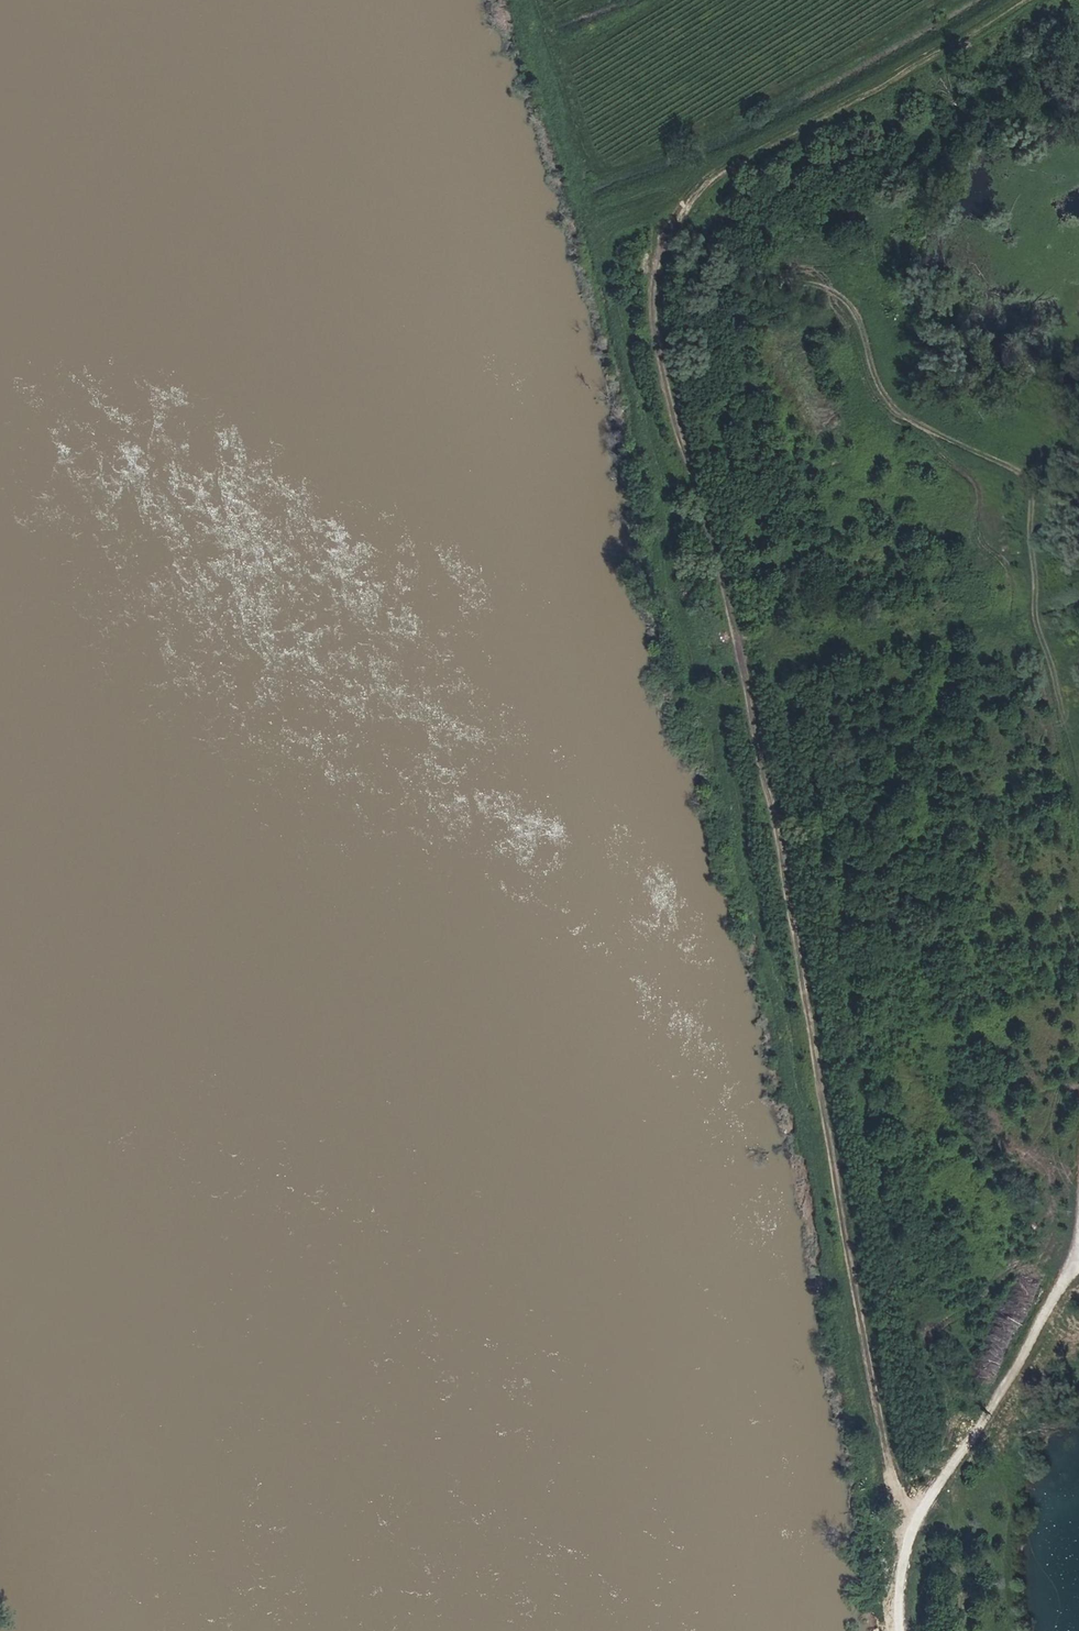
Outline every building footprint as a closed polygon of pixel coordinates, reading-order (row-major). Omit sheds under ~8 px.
[(934,5),(927,8),(930,15),(937,11),(934,5)]
